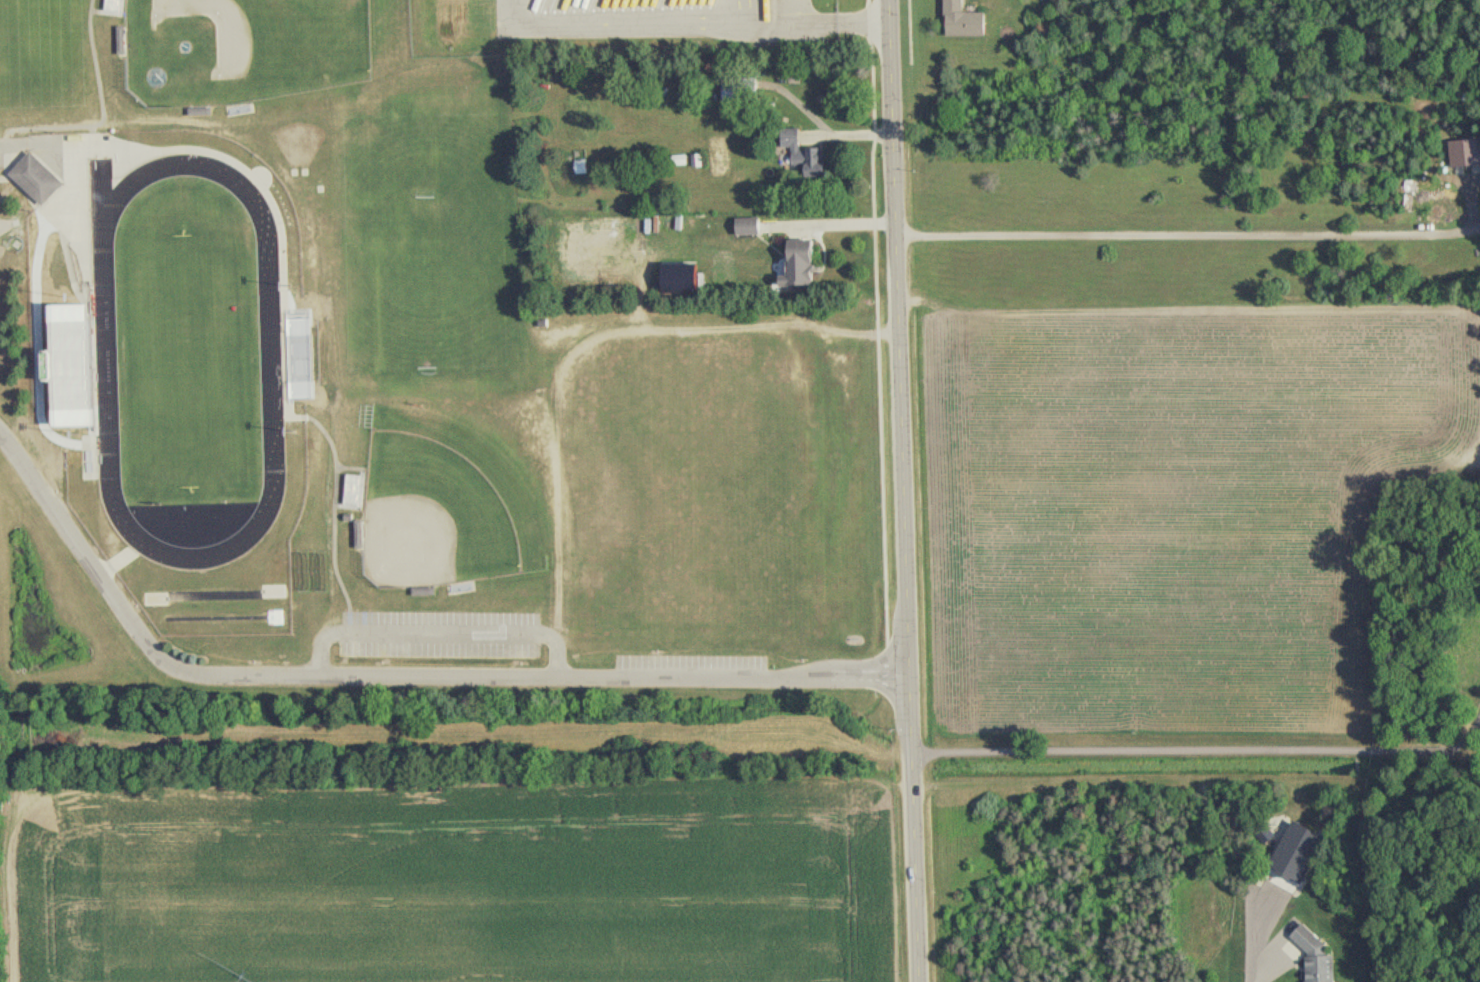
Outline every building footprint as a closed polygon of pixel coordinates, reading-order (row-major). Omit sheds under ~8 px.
[(952,36),(949,0),(970,0),(970,7),(988,11),(989,33),(952,36)] [(722,103),(756,103),(756,78),(722,78),(722,103)] [(829,174),(828,144),(806,145),(805,126),(782,126),(783,147),(796,147),(797,175),(829,174)] [(62,183),(29,151),(7,173),(40,206),(62,183)] [(684,156),(672,158),(674,166),(685,164),(684,156)] [(575,162),(575,174),(586,174),(586,162),(575,162)] [(767,215),(742,216),(743,238),(767,238),(767,215)] [(818,236),(793,236),(793,276),(785,276),(785,288),(819,288),(818,236)] [(1325,956),(1325,939),(1310,939),(1310,926),(1292,926),(1292,940),(1304,940),(1304,981),(1333,981),(1333,956),(1325,956)]
